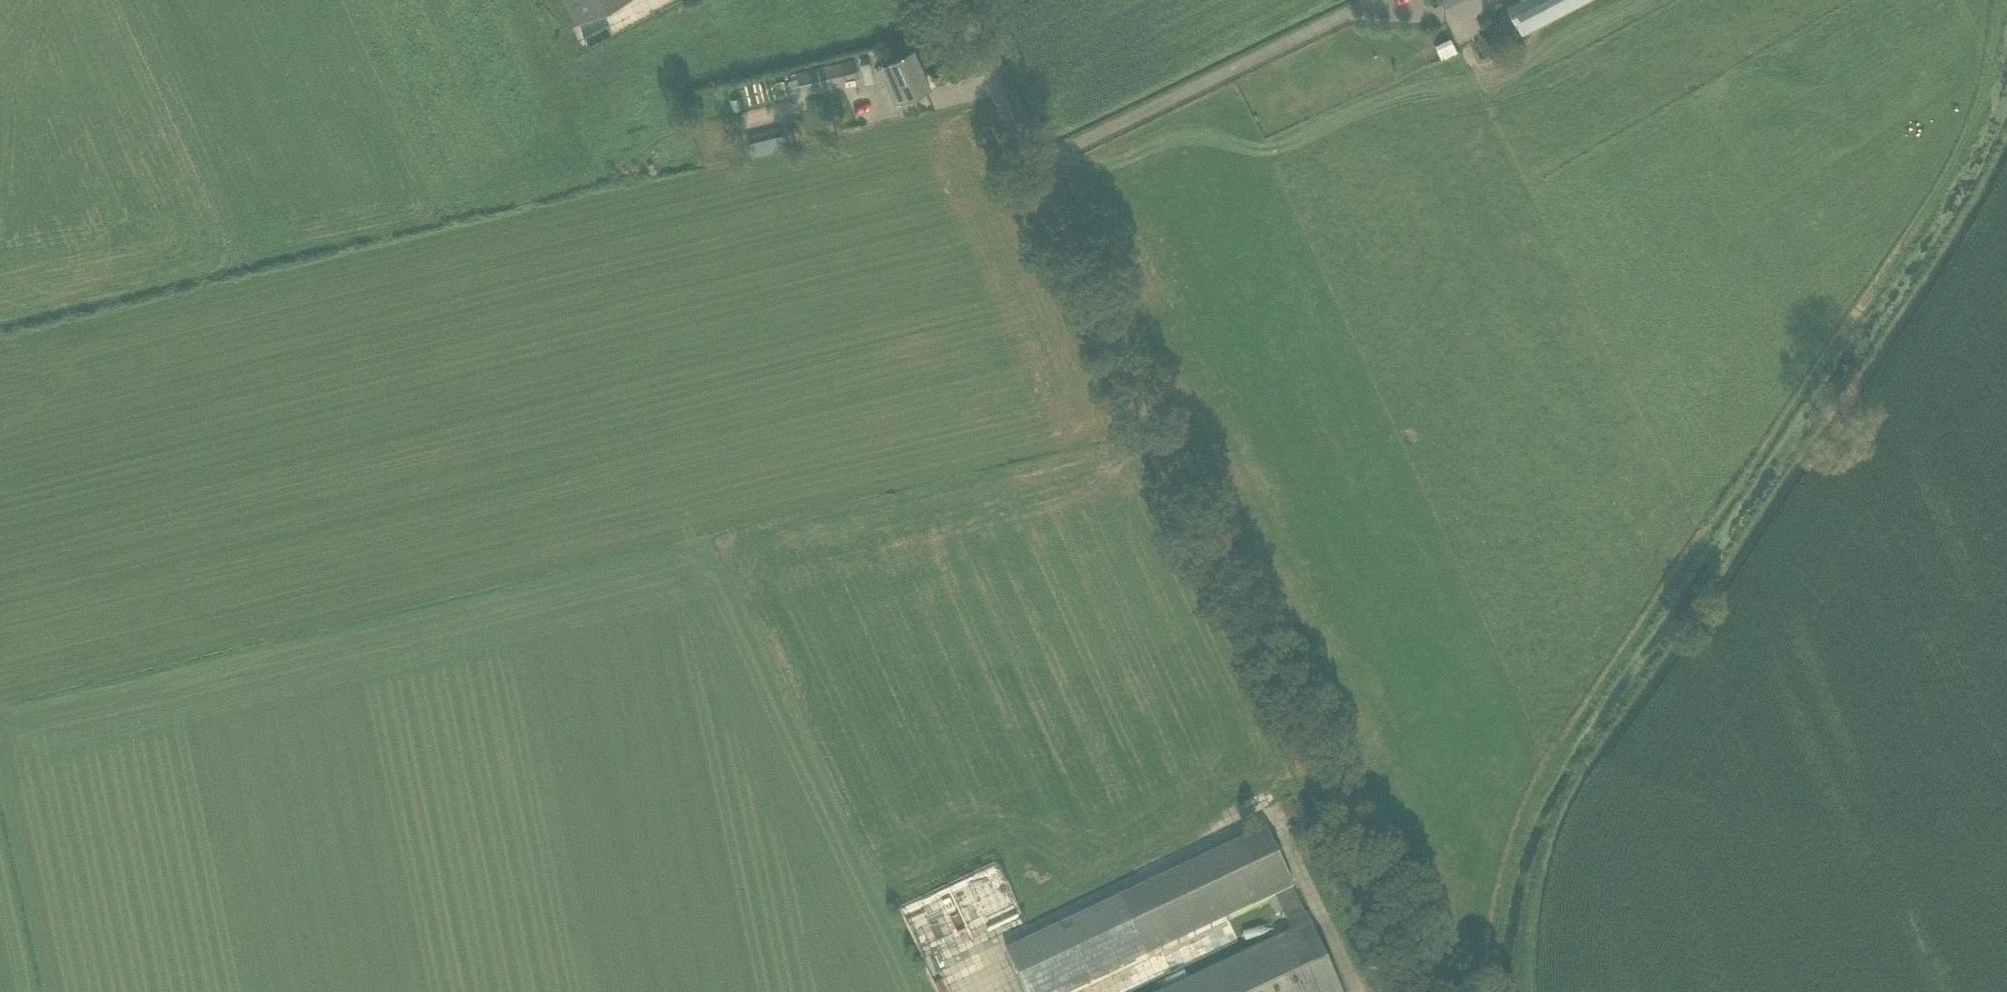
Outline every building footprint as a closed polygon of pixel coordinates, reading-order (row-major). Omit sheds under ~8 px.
[(567,24),(624,0),(558,0),(567,24)] [(1524,33),(1588,0),(1515,0),(1508,3),(1511,8),(1519,25),(1524,33)] [(1511,8),(1499,14),(1507,31),(1519,25),(1511,8)] [(930,85),(914,49),(879,64),(896,101),(930,85)] [(854,59),(798,72),(802,89),(858,77),(858,73),(854,59)] [(756,139),(760,152),(789,144),(786,131),(756,139)] [(1007,955),(1023,991),(1080,991),(1276,900),(1287,922),(1289,921),(1296,935),(1174,991),(1341,991),(1311,928),(1310,929),(1293,892),(1294,892),(1267,833),(1007,955)] [(902,908),(924,962),(1024,921),(1002,867),(902,908)]
